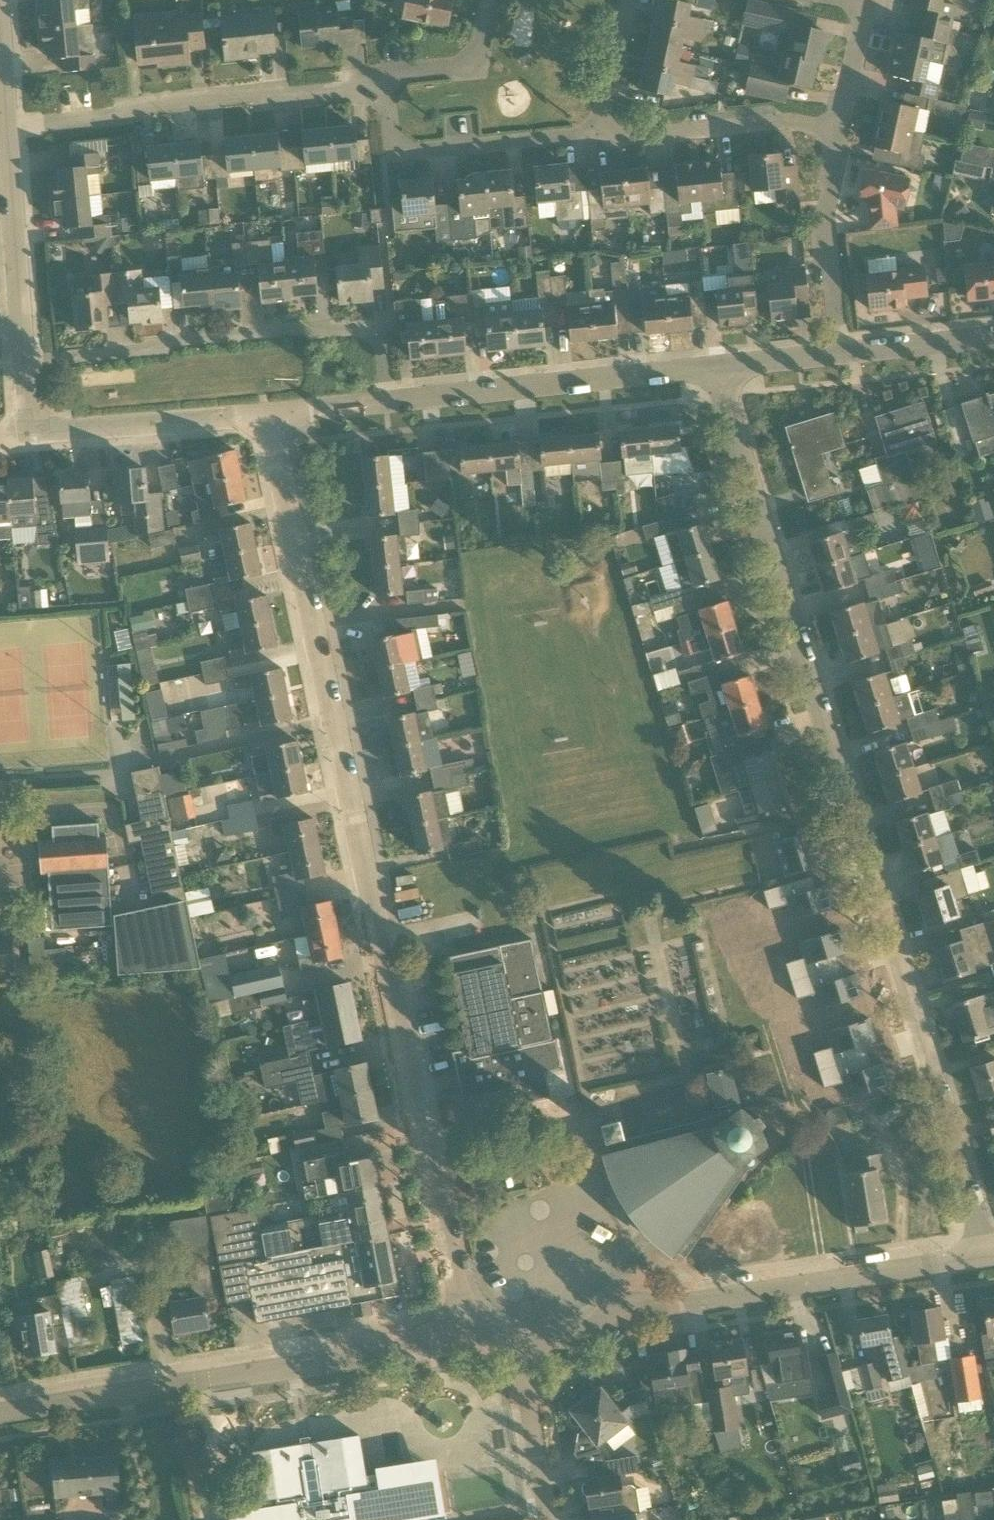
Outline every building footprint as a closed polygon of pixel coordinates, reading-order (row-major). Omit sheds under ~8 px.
[(89,0),(46,0),(47,12),(37,13),(38,30),(91,25),(89,0)] [(404,17),(447,26),(452,0),(408,0),(404,17)] [(696,5),(697,0),(676,0),(675,0),(659,0),(655,20),(703,30),(704,22),(705,20),(689,16),(691,4),(696,5)] [(903,5),(917,8),(923,9),(920,22),(950,29),(952,21),(955,5),(942,2),(943,0),(904,0),(903,5)] [(774,53),(784,55),(785,54),(816,61),(816,62),(820,63),(826,33),(791,25),(794,11),(747,1),(742,23),(779,31),(774,53)] [(355,46),(351,11),(337,13),(337,5),(321,7),(321,10),(299,13),(303,48),(339,44),(339,48),(355,46)] [(275,50),(271,13),(222,18),(226,59),(246,57),(245,53),(275,50)] [(178,24),(135,28),(139,64),(169,61),(170,65),(190,63),(189,49),(205,47),(201,15),(177,17),(178,24)] [(655,20),(650,43),(681,50),(684,38),(700,42),(702,31),(703,30),(655,20)] [(942,65),(943,64),(945,52),(950,29),(920,22),(917,36),(897,32),(892,53),(929,61),(929,62),(942,65)] [(91,25),(38,30),(40,48),(50,47),(52,59),(64,58),(66,72),(96,69),(91,25)] [(645,66),(692,77),(694,65),(690,64),(692,52),(681,50),(650,43),(645,66)] [(747,64),(751,47),(738,44),(734,61),(747,64)] [(905,93),(929,98),(936,100),(939,85),(925,82),(929,62),(929,61),(892,53),(888,75),(907,79),(905,93)] [(781,69),(752,62),(746,92),(785,101),(789,82),(810,87),(816,62),(816,61),(785,54),(784,55),(781,69)] [(694,65),(692,77),(703,79),(705,67),(694,65)] [(692,77),(645,66),(640,89),(670,96),(673,84),(689,88),(692,77)] [(708,80),(705,91),(716,93),(719,82),(708,80)] [(951,116),(952,113),(954,104),(936,100),(929,98),(927,110),(951,116)] [(882,101),(877,124),(914,132),(919,109),(882,101)] [(954,104),(952,113),(965,116),(967,106),(954,104)] [(983,130),(986,113),(969,109),(966,126),(983,130)] [(872,147),(901,153),(899,165),(922,170),(925,157),(919,156),(924,134),(914,132),(877,124),(872,147)] [(359,164),(371,163),(369,139),(357,140),(356,126),(329,129),(332,161),(358,158),(359,164)] [(304,146),(291,147),(294,171),(307,169),(307,174),(333,171),(332,161),(329,129),(302,132),(304,146)] [(294,171),(291,147),(279,148),(278,134),(251,137),(254,169),(281,166),(282,172),(294,171)] [(254,169),(251,137),(224,140),(226,154),(214,155),(216,178),(229,177),(229,171),(254,169)] [(72,168),(58,169),(60,181),(49,182),(51,200),(89,196),(101,195),(99,174),(101,174),(99,153),(108,152),(106,140),(70,144),(71,156),(72,168)] [(216,178),(214,155),(202,156),(200,142),(174,145),(177,177),(178,187),(178,191),(204,188),(204,180),(216,178)] [(132,143),(120,145),(121,152),(126,156),(133,155),(132,143)] [(981,147),(964,144),(961,162),(977,165),(981,147)] [(177,177),(174,145),(147,148),(148,162),(136,163),(139,187),(152,186),(152,190),(178,187),(177,177)] [(780,202),(800,200),(796,167),(781,168),(780,155),(751,158),(754,192),(778,190),(780,202)] [(703,212),(738,208),(735,180),(721,181),(719,161),(698,163),(703,212)] [(952,175),(984,181),(987,167),(960,162),(955,161),(952,175)] [(664,187),(667,213),(670,237),(684,236),(681,215),(703,212),(698,163),(675,166),(677,186),(664,187)] [(535,168),(538,202),(555,200),(556,216),(557,222),(558,222),(558,227),(562,230),(572,229),(575,225),(575,220),(583,219),(580,191),(569,192),(567,168),(567,165),(535,168)] [(667,213),(664,187),(650,189),(648,169),(624,171),(628,206),(649,204),(650,215),(667,213)] [(904,209),(910,180),(866,170),(860,199),(869,201),(871,228),(896,225),(894,206),(904,209)] [(504,230),(529,228),(526,196),(513,197),(510,171),(484,173),(487,207),(501,206),(504,228),(504,230)] [(587,190),(591,218),(591,221),(592,231),(604,229),(603,220),(608,219),(606,208),(627,206),(628,206),(624,171),(600,174),(601,188),(587,189),(587,190)] [(753,190),(751,172),(735,173),(737,191),(753,190)] [(490,229),(488,212),(484,173),(474,174),(475,180),(459,181),(461,203),(448,204),(451,241),(477,238),(476,233),(490,232),(490,229)] [(451,241),(448,204),(434,206),(431,179),(401,182),(403,197),(391,198),(395,232),(436,228),(437,242),(451,241)] [(356,193),(345,194),(346,205),(357,204),(356,193)] [(89,196),(51,200),(53,217),(63,216),(65,229),(78,227),(80,239),(83,239),(99,237),(109,236),(112,236),(109,215),(91,217),(89,196)] [(326,200),(327,215),(336,214),(335,199),(326,200)] [(960,200),(946,212),(955,222),(968,211),(960,200)] [(381,208),(376,209),(370,210),(372,224),(382,223),(381,208)] [(198,211),(198,217),(199,224),(219,223),(218,209),(198,211)] [(369,228),(370,214),(355,213),(354,227),(369,228)] [(127,216),(114,218),(115,231),(129,229),(127,216)] [(289,296),(290,296),(317,293),(313,263),(324,262),(325,265),(326,265),(322,230),(295,233),(298,256),(284,258),(284,262),(285,262),(289,296)] [(164,247),(162,233),(143,235),(144,242),(150,242),(151,248),(164,247)] [(109,236),(110,246),(118,245),(120,242),(119,235),(112,236),(109,236)] [(99,237),(96,242),(95,244),(106,252),(110,246),(109,236),(99,237)] [(285,262),(284,262),(273,263),(270,239),(245,241),(247,266),(260,264),(262,287),(263,303),(291,300),(290,296),(289,296),(285,262)] [(208,269),(213,310),(240,307),(237,273),(236,273),(235,267),(247,266),(245,241),(231,243),(233,258),(208,261),(208,269)] [(757,308),(754,272),(751,242),(732,244),(735,274),(728,275),(729,289),(716,290),(720,326),(745,323),(743,309),(757,308)] [(531,246),(518,247),(519,258),(532,257),(531,246)] [(361,266),(338,268),(341,303),(372,300),(371,288),(384,287),(380,247),(359,249),(361,266)] [(587,258),(592,269),(603,264),(598,254),(587,258)] [(171,283),(182,282),(185,306),(200,304),(201,311),(213,310),(208,269),(183,272),(181,258),(181,256),(168,257),(171,283)] [(113,274),(117,303),(130,302),(132,321),(144,320),(144,323),(162,321),(159,289),(142,290),(140,271),(135,271),(134,263),(122,265),(123,273),(113,274)] [(965,267),(969,299),(993,297),(993,264),(965,267)] [(457,266),(457,275),(466,275),(466,266),(457,266)] [(805,266),(778,269),(780,283),(768,285),(772,320),(796,318),(795,304),(809,302),(805,266)] [(927,295),(923,267),(899,270),(899,272),(867,276),(871,310),(904,306),(903,298),(927,295)] [(947,283),(946,267),(936,268),(937,284),(947,283)] [(693,282),(688,283),(665,285),(670,331),(693,328),(691,309),(705,307),(701,272),(692,273),(693,282)] [(117,303),(113,274),(72,278),(77,330),(107,327),(105,305),(117,303)] [(553,303),(551,277),(550,275),(538,277),(540,304),(553,303)] [(551,277),(553,303),(568,302),(565,276),(551,277)] [(472,294),(471,294),(472,306),(474,323),(475,336),(488,335),(489,350),(517,347),(514,313),(513,302),(512,302),(511,286),(472,290),(472,294)] [(615,316),(630,315),(627,289),(612,291),(612,289),(603,290),(603,287),(589,289),(591,304),(591,305),(594,339),(617,336),(617,335),(615,316)] [(642,288),(627,289),(630,315),(644,314),(646,331),(646,333),(670,331),(666,295),(643,298),(642,288)] [(446,300),(433,301),(438,355),(465,352),(462,324),(474,323),(472,306),(471,294),(445,296),(446,300)] [(513,302),(514,313),(517,347),(545,344),(541,310),(540,304),(540,297),(513,300),(513,302)] [(394,302),(397,331),(409,330),(412,358),(438,355),(433,301),(433,298),(418,299),(394,302)] [(591,305),(567,307),(570,341),(594,339),(591,305)] [(974,440),(980,457),(993,452),(993,395),(989,396),(988,392),(986,393),(988,401),(965,408),(964,404),(963,404),(974,440)] [(874,459),(881,482),(889,506),(920,496),(906,452),(937,442),(924,401),(923,402),(924,407),(894,416),(893,411),(875,417),(887,455),(874,459)] [(793,448),(809,501),(836,492),(832,478),(828,479),(820,453),(843,445),(833,414),(787,428),(792,445),(791,446),(791,448),(793,448)] [(652,454),(681,451),(678,425),(649,428),(652,454)] [(652,454),(649,428),(620,431),(623,457),(631,456),(652,454)] [(598,434),(569,437),(571,462),(573,482),(600,479),(601,490),(614,489),(614,482),(611,461),(601,462),(598,434)] [(543,465),(571,462),(569,437),(540,440),(543,465)] [(523,506),(535,505),(532,470),(521,471),(518,442),(489,445),(491,470),(506,469),(507,486),(520,485),(523,506)] [(491,470),(489,445),(460,448),(463,473),(491,470)] [(193,486),(210,482),(241,475),(235,450),(205,457),(187,461),(193,486)] [(451,478),(451,475),(450,470),(448,450),(435,451),(438,479),(451,478)] [(438,479),(435,451),(423,452),(426,481),(438,479)] [(363,458),(366,487),(391,485),(388,456),(363,458)] [(611,461),(614,482),(626,481),(623,460),(611,461)] [(179,487),(178,483),(174,464),(158,467),(163,490),(179,487)] [(116,471),(118,502),(135,500),(138,532),(164,529),(161,492),(147,493),(145,468),(116,471)] [(543,469),(532,470),(535,505),(547,504),(544,477),(543,469)] [(63,518),(75,517),(91,515),(90,501),(88,473),(60,475),(63,518)] [(461,474),(451,475),(451,478),(452,489),(462,488),(461,474)] [(210,482),(213,497),(189,502),(194,524),(217,519),(215,508),(246,501),(241,475),(210,482)] [(699,480),(703,491),(715,487),(711,476),(699,480)] [(38,544),(59,542),(56,530),(50,505),(50,501),(36,502),(33,478),(33,477),(8,479),(7,479),(8,485),(11,528),(12,528),(13,538),(13,544),(38,542),(38,544)] [(881,482),(865,487),(873,511),(889,506),(881,482)] [(13,538),(12,528),(11,528),(8,485),(0,486),(0,539),(13,538)] [(391,485),(366,487),(369,516),(394,513),(391,485)] [(658,521),(661,520),(678,515),(697,509),(693,496),(676,501),(673,493),(655,499),(658,521)] [(438,498),(430,509),(442,518),(451,506),(438,498)] [(918,502),(916,501),(899,507),(903,519),(907,521),(910,523),(922,518),(923,518),(918,502)] [(992,518),(988,504),(972,508),(977,523),(992,518)] [(398,511),(399,524),(419,522),(419,520),(427,519),(426,509),(398,511)] [(178,510),(166,512),(169,526),(180,524),(178,510)] [(849,530),(842,532),(810,542),(817,567),(863,553),(856,532),(876,526),(872,513),(846,521),(849,530)] [(666,536),(661,520),(658,521),(642,526),(647,545),(666,539),(674,563),(711,551),(703,524),(666,536)] [(420,535),(419,522),(399,524),(400,537),(420,535)] [(251,523),(204,533),(206,543),(222,540),(225,555),(256,548),(251,523)] [(92,529),(76,530),(77,550),(94,549),(95,563),(108,562),(105,528),(92,529)] [(149,535),(152,548),(176,542),(173,529),(149,535)] [(916,537),(919,552),(930,549),(926,534),(916,537)] [(374,567),(399,564),(396,535),(371,538),(374,567)] [(455,548),(453,536),(444,537),(446,549),(455,548)] [(198,544),(179,548),(182,563),(201,560),(198,544)] [(256,548),(225,555),(229,569),(212,573),(215,584),(262,573),(256,548)] [(654,611),(672,606),(672,605),(691,599),(687,588),(720,578),(711,551),(674,563),(682,589),(650,599),(654,611)] [(870,601),(899,592),(892,569),(870,576),(863,553),(817,567),(825,592),(864,581),(870,601)] [(634,560),(621,565),(624,576),(638,571),(634,560)] [(399,564),(374,567),(377,596),(402,593),(399,564)] [(990,581),(972,588),(974,592),(975,596),(982,594),(993,589),(990,581)] [(185,589),(187,600),(210,595),(208,584),(185,589)] [(40,590),(31,590),(31,586),(17,587),(19,608),(29,607),(42,606),(40,590)] [(436,588),(426,589),(427,600),(437,599),(436,588)] [(408,604),(427,602),(427,600),(426,589),(406,591),(408,604)] [(187,600),(190,612),(213,607),(210,595),(187,600)] [(266,595),(219,605),(222,616),(238,613),(241,627),(272,620),(266,595)] [(680,643),(680,644),(735,627),(727,601),(715,604),(699,609),(695,611),(691,599),(672,605),(672,606),(679,629),(675,631),(680,643)] [(864,604),(863,602),(831,611),(839,637),(885,623),(879,599),(864,604)] [(654,612),(634,617),(638,631),(657,626),(654,612)] [(423,660),(423,659),(417,632),(417,629),(439,627),(438,614),(410,618),(393,620),(395,635),(373,640),(379,668),(403,663),(404,664),(415,661),(423,660)] [(228,645),(230,656),(277,646),(272,620),(241,627),(244,642),(228,645)] [(885,623),(839,637),(847,662),(886,651),(889,661),(904,656),(915,653),(911,639),(894,645),(892,645),(885,623)] [(743,653),(735,627),(680,644),(684,657),(711,648),(715,661),(743,653)] [(132,648),(128,628),(115,631),(118,650),(132,648)] [(150,646),(148,636),(147,629),(133,631),(131,632),(135,648),(150,646)] [(984,649),(979,633),(965,637),(969,654),(984,649)] [(150,646),(135,648),(144,686),(159,682),(150,646)] [(461,668),(474,665),(471,651),(458,654),(461,668)] [(904,656),(889,661),(892,671),(907,666),(904,656)] [(224,657),(201,662),(203,673),(227,668),(224,657)] [(403,663),(379,668),(385,697),(410,691),(404,664),(403,663)] [(708,663),(677,671),(680,684),(688,682),(711,674),(708,663)] [(282,667),(235,677),(237,688),(253,685),(256,700),(287,693),(282,667)] [(229,679),(227,668),(203,673),(205,684),(229,679)] [(892,696),(884,672),(853,682),(860,707),(892,697),(892,696)] [(708,702),(699,705),(703,718),(758,701),(750,675),(722,684),(722,685),(714,687),(711,674),(688,682),(691,693),(705,690),(708,702)] [(442,682),(433,684),(435,694),(444,692),(442,682)] [(415,701),(435,697),(434,694),(435,694),(433,684),(413,689),(415,701)] [(162,690),(145,693),(147,703),(164,699),(162,690)] [(907,720),(910,730),(939,721),(935,709),(914,715),(907,691),(892,696),(892,697),(860,707),(868,733),(907,720)] [(260,715),(243,718),(246,729),(293,719),(287,693),(256,700),(260,715)] [(389,718),(396,746),(420,741),(435,738),(429,711),(438,709),(436,699),(435,699),(435,697),(415,701),(418,714),(415,714),(414,713),(389,718)] [(758,701),(703,718),(707,731),(713,730),(720,753),(736,749),(754,743),(751,732),(766,727),(758,701)] [(662,707),(668,728),(683,723),(676,703),(662,707)] [(195,730),(197,744),(227,738),(224,724),(220,725),(217,709),(201,713),(204,728),(195,730)] [(173,716),(151,721),(158,751),(172,748),(168,729),(176,728),(173,716)] [(939,721),(910,730),(914,742),(956,729),(953,717),(939,721)] [(675,747),(688,743),(682,725),(669,729),(675,747)] [(250,750),(252,761),(269,757),(272,772),(303,766),(297,740),(250,750)] [(420,741),(396,746),(402,775),(426,770),(420,741)] [(882,777),(914,767),(906,742),(874,752),(882,777)] [(740,762),(738,752),(736,749),(720,753),(716,755),(721,769),(732,765),(739,789),(781,776),(773,752),(740,762)] [(430,768),(432,780),(467,773),(465,761),(430,768)] [(696,773),(693,763),(681,765),(684,776),(696,773)] [(152,831),(171,827),(159,766),(132,772),(142,821),(142,823),(149,820),(152,831)] [(260,791),(262,801),(308,792),(303,766),(272,772),(275,788),(260,791)] [(914,767),(882,777),(890,803),(921,793),(914,767)] [(161,775),(163,785),(166,795),(185,791),(181,770),(161,775)] [(436,820),(447,818),(451,817),(446,790),(470,785),(467,773),(432,780),(435,792),(432,793),(431,791),(406,796),(412,825),(436,820)] [(735,817),(739,828),(740,832),(760,826),(756,812),(789,801),(781,776),(739,789),(747,814),(735,817)] [(932,800),(960,791),(957,779),(928,788),(932,800)] [(934,810),(927,812),(896,822),(904,847),(935,837),(951,833),(944,809),(964,803),(960,791),(932,800),(934,810)] [(189,795),(169,799),(174,822),(194,818),(189,795)] [(227,805),(230,819),(255,814),(252,800),(227,805)] [(255,814),(230,819),(222,820),(225,836),(258,829),(255,814)] [(286,831),(290,852),(319,846),(314,818),(290,823),(289,814),(269,818),(273,834),(286,831)] [(141,840),(153,895),(168,892),(170,903),(186,900),(182,881),(175,846),(172,832),(171,827),(152,831),(149,820),(142,823),(142,821),(125,824),(129,843),(141,840)] [(418,853),(442,848),(436,820),(412,825),(418,853)] [(104,836),(97,837),(96,824),(50,828),(51,841),(36,843),(39,875),(47,874),(52,930),(112,925),(107,869),(104,836)] [(791,828),(780,831),(780,833),(782,839),(793,835),(792,831),(791,828)] [(175,846),(189,843),(186,829),(172,832),(175,846)] [(782,839),(775,841),(780,858),(815,848),(810,831),(793,835),(782,839)] [(935,837),(904,847),(911,873),(932,866),(935,876),(946,872),(954,870),(960,868),(957,855),(951,833),(935,837)] [(453,844),(447,846),(449,858),(480,852),(478,839),(453,844)] [(19,908),(14,844),(0,845),(0,909),(19,908)] [(325,873),(319,846),(290,852),(294,872),(272,877),(277,898),(305,892),(302,878),(325,873)] [(815,848),(780,858),(785,876),(792,874),(802,871),(820,865),(815,848)] [(979,862),(975,850),(957,855),(960,868),(979,862)] [(960,915),(955,900),(969,896),(969,894),(960,868),(954,870),(946,872),(935,876),(922,880),(926,892),(918,895),(928,925),(947,919),(960,915)] [(812,876),(764,891),(769,909),(787,903),(792,919),(835,906),(828,884),(816,888),(812,876)] [(781,877),(770,880),(772,888),(784,884),(781,877)] [(206,887),(186,892),(191,916),(212,911),(206,887)] [(304,914),(308,935),(337,929),(331,901),(308,906),(305,892),(277,898),(281,919),(304,914)] [(186,900),(170,903),(114,915),(119,974),(125,974),(201,968),(186,900)] [(21,927),(20,909),(11,909),(11,927),(21,927)] [(982,913),(985,922),(993,919),(993,909),(982,913)] [(535,911),(526,913),(529,925),(537,923),(535,911)] [(985,922),(959,930),(962,941),(935,949),(944,979),(989,965),(985,952),(993,949),(993,919),(985,922)] [(294,938),(299,959),(301,971),(321,967),(322,966),(323,964),(324,962),(325,960),(325,959),(343,956),(337,929),(308,935),(294,937),(294,938)] [(806,957),(788,963),(793,980),(842,966),(838,954),(850,951),(844,929),(801,941),(806,957)] [(0,931),(0,976),(16,974),(16,972),(28,971),(24,931),(12,932),(12,930),(0,931)] [(469,1048),(452,1052),(463,1100),(529,1085),(532,1101),(551,1097),(546,1073),(563,1069),(556,1039),(553,1039),(532,938),(459,954),(462,971),(453,973),(469,1048)] [(258,992),(283,986),(282,985),(277,964),(229,975),(225,953),(199,959),(209,1002),(218,1000),(231,997),(258,991),(258,992)] [(842,966),(793,980),(798,998),(817,992),(821,1008),(864,995),(857,973),(845,977),(842,966)] [(349,983),(301,993),(304,1006),(320,1003),(324,1018),(324,1019),(355,1012),(349,983)] [(231,997),(234,1012),(286,1001),(283,986),(258,992),(258,991),(231,997)] [(952,1004),(963,1041),(993,1032),(993,991),(952,1004)] [(307,1021),(308,1023),(314,1049),(361,1039),(355,1012),(324,1019),(324,1018),(307,1021)] [(833,1046),(814,1052),(820,1069),(868,1055),(865,1044),(877,1040),(870,1018),(828,1031),(833,1046)] [(296,1050),(258,1059),(261,1073),(300,1065),(296,1050)] [(868,1055),(820,1069),(825,1087),(843,1082),(848,1097),(890,1085),(884,1062),(872,1066),(868,1055)] [(972,1068),(981,1097),(993,1093),(993,1061),(972,1068)] [(366,1063),(314,1074),(318,1090),(340,1085),(342,1097),(372,1090),(366,1063)] [(619,1119),(602,1124),(606,1140),(609,1140),(610,1143),(607,1144),(610,1156),(605,1157),(608,1167),(612,1177),(627,1207),(649,1234),(660,1245),(672,1254),(675,1250),(685,1256),(748,1167),(757,1162),(751,1154),(765,1144),(763,1137),(760,1131),(764,1125),(759,1117),(751,1119),(741,1110),(737,1100),(729,1070),(710,1074),(720,1115),(624,1140),(619,1119)] [(323,1113),(326,1128),(378,1117),(372,1090),(342,1097),(345,1108),(323,1113)] [(884,1094),(871,1102),(886,1126),(902,1114),(892,1098),(888,1100),(884,1094)] [(313,1128),(292,1133),(276,1137),(279,1151),(316,1142),(313,1128)] [(349,1159),(347,1146),(298,1157),(306,1199),(328,1195),(378,1184),(378,1183),(381,1180),(378,1163),(378,1152),(375,1150),(363,1156),(349,1159)] [(881,1152),(861,1155),(854,1156),(856,1163),(844,1165),(855,1231),(868,1229),(867,1223),(885,1220),(877,1169),(883,1168),(881,1152)] [(116,1174),(104,1194),(112,1199),(124,1179),(116,1174)] [(266,1183),(251,1190),(257,1204),(272,1197),(266,1183)] [(386,1199),(381,1200),(378,1184),(328,1195),(330,1205),(325,1206),(326,1214),(272,1224),(269,1205),(257,1207),(267,1257),(304,1250),(300,1228),(319,1224),(323,1245),(323,1246),(388,1234),(384,1216),(389,1216),(391,1216),(389,1209),(383,1211),(382,1206),(388,1205),(387,1198),(386,1199)] [(232,1203),(229,1190),(202,1196),(207,1218),(211,1217),(227,1303),(252,1298),(256,1323),(278,1319),(265,1257),(267,1257),(257,1207),(249,1208),(248,1200),(232,1203)] [(216,1296),(203,1215),(167,1221),(172,1249),(185,1247),(193,1298),(171,1302),(176,1332),(209,1327),(204,1298),(216,1296)] [(265,1257),(278,1319),(352,1305),(354,1317),(373,1314),(370,1300),(384,1297),(381,1284),(397,1281),(388,1234),(323,1246),(323,1245),(304,1250),(267,1257),(265,1257)] [(48,1248),(33,1252),(39,1279),(53,1276),(48,1248)] [(111,1279),(112,1284),(100,1286),(103,1303),(115,1301),(123,1344),(145,1340),(134,1275),(111,1279)] [(82,1276),(56,1281),(55,1281),(57,1294),(59,1294),(64,1324),(68,1348),(92,1344),(82,1276)] [(59,1294),(57,1294),(39,1297),(42,1312),(12,1318),(14,1332),(22,1331),(26,1356),(57,1351),(53,1325),(64,1324),(59,1294)] [(983,1300),(989,1335),(982,1336),(984,1351),(993,1350),(993,1298),(983,1300)] [(917,1342),(921,1364),(909,1366),(912,1383),(936,1379),(934,1362),(935,1362),(932,1340),(943,1338),(938,1307),(911,1312),(916,1342),(917,1342)] [(898,1336),(890,1338),(886,1316),(859,1321),(863,1345),(876,1342),(887,1381),(909,1375),(898,1336)] [(765,1384),(810,1377),(805,1350),(799,1351),(796,1330),(767,1335),(771,1362),(760,1364),(765,1384)] [(718,1386),(707,1388),(707,1386),(705,1387),(711,1429),(713,1429),(714,1432),(735,1429),(730,1394),(749,1391),(747,1373),(741,1340),(711,1344),(716,1378),(718,1386)] [(711,1429),(705,1387),(703,1387),(698,1354),(688,1355),(687,1348),(649,1354),(649,1356),(650,1361),(636,1363),(643,1389),(649,1410),(692,1404),(697,1431),(711,1429)] [(823,1418),(851,1410),(835,1352),(826,1354),(818,1356),(830,1398),(820,1401),(818,1401),(823,1418)] [(981,1409),(979,1397),(973,1356),(951,1359),(957,1400),(959,1412),(981,1409)] [(883,1395),(875,1362),(850,1369),(857,1395),(865,1393),(866,1399),(883,1395)] [(761,1369),(751,1371),(755,1390),(767,1390),(765,1384),(761,1369)] [(624,1394),(613,1403),(601,1387),(571,1411),(573,1413),(569,1415),(569,1420),(573,1426),(578,1426),(581,1424),(584,1428),(578,1433),(574,1454),(583,1465),(594,1463),(597,1478),(619,1475),(639,1471),(636,1455),(603,1461),(597,1445),(627,1422),(627,1421),(635,1414),(649,1410),(643,1389),(624,1394)] [(445,1515),(445,1512),(439,1513),(431,1465),(365,1476),(359,1435),(358,1435),(359,1442),(327,1447),(326,1442),(286,1448),(287,1453),(255,1458),(254,1451),(253,1451),(261,1501),(233,1505),(235,1519),(411,1519),(445,1515)] [(119,1491),(121,1491),(118,1455),(52,1460),(55,1496),(106,1492),(107,1506),(120,1505),(119,1491)] [(967,1481),(964,1465),(955,1466),(958,1482),(967,1481)] [(597,1478),(585,1480),(585,1482),(582,1485),(583,1493),(587,1495),(589,1507),(603,1504),(605,1517),(640,1512),(636,1488),(631,1484),(621,1486),(619,1475),(597,1478)] [(876,1484),(879,1504),(899,1501),(896,1482),(876,1484)] [(993,1501),(993,1499),(992,1490),(973,1493),(975,1504),(993,1501)] [(970,1492),(956,1494),(958,1512),(960,1519),(975,1519),(970,1492)] [(647,1511),(646,1511),(640,1512),(605,1517),(591,1519),(649,1519),(647,1511)]
